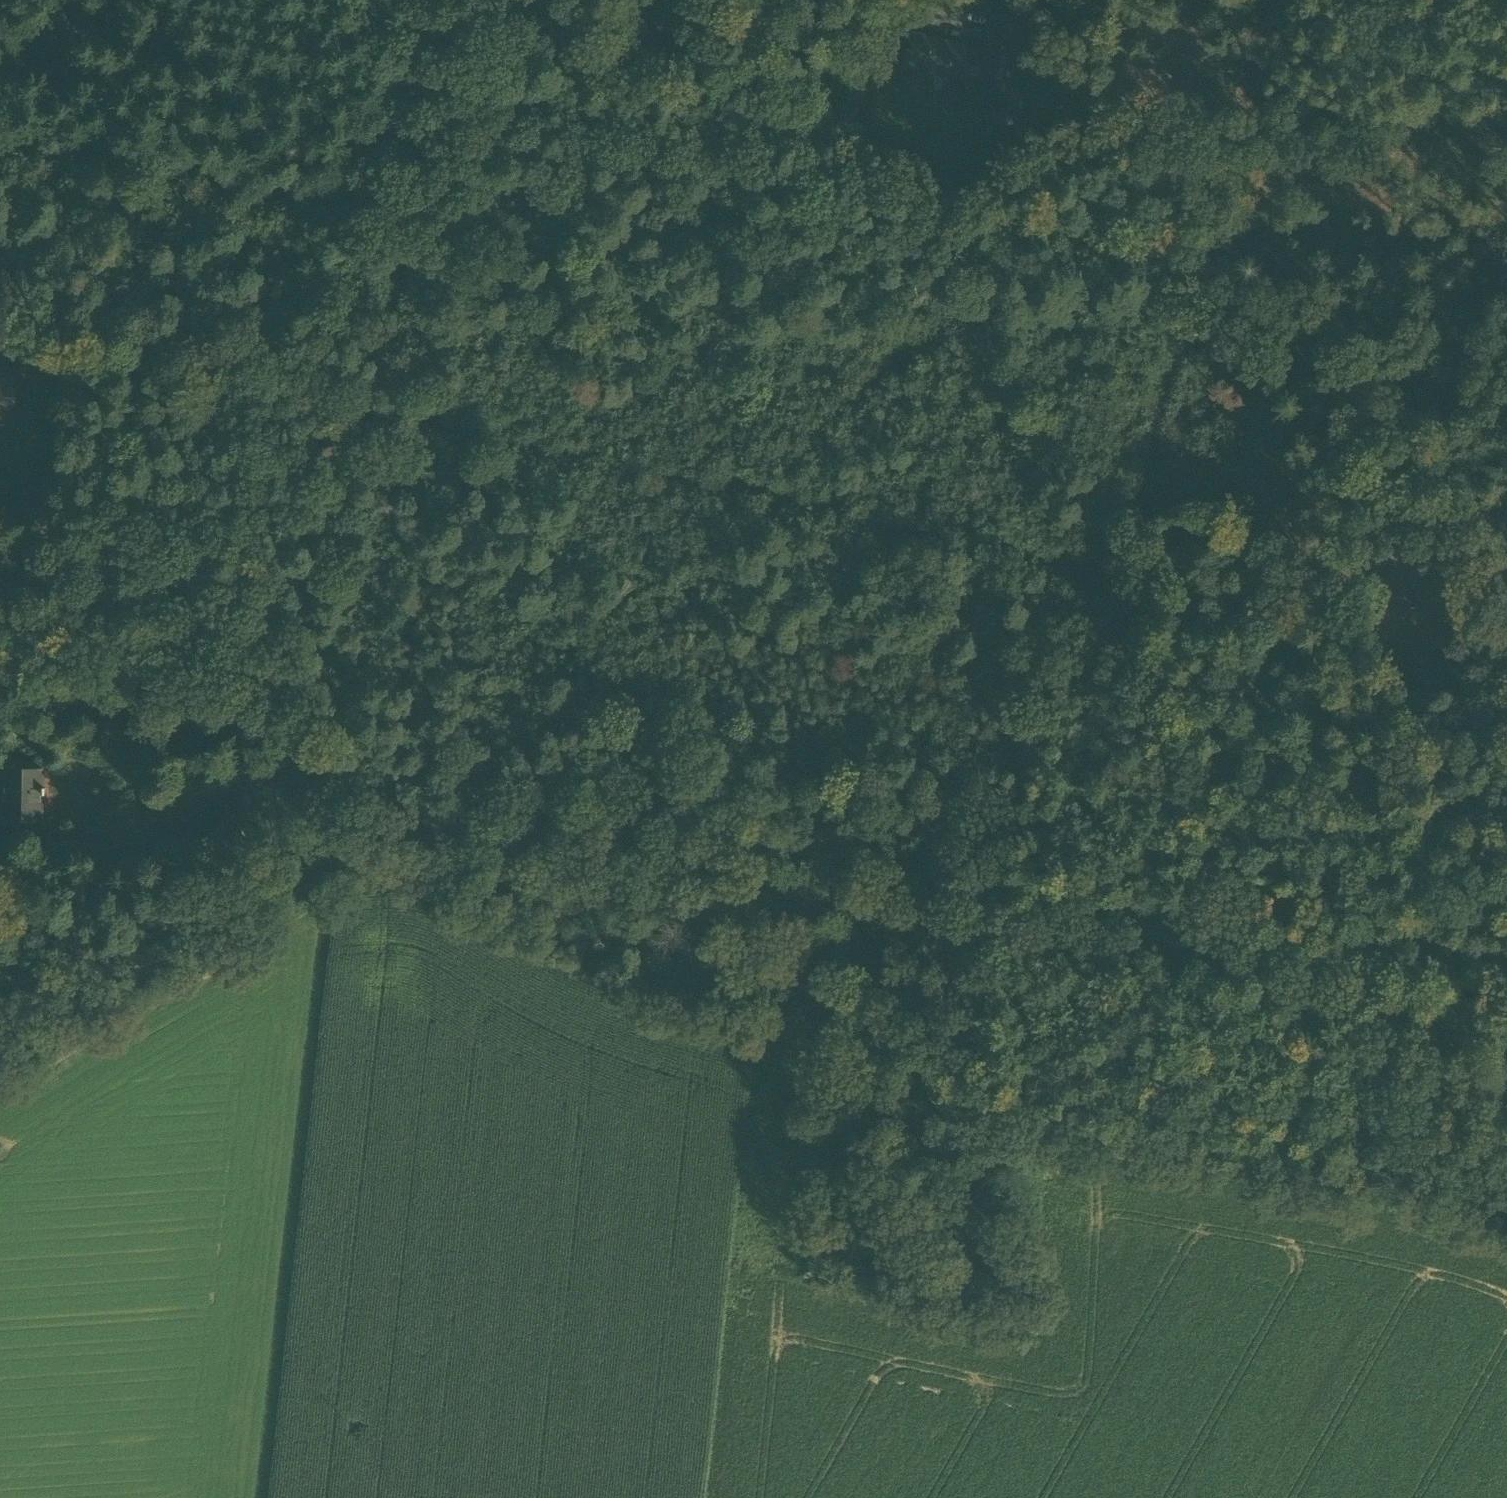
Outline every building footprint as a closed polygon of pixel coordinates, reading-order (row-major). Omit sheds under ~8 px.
[(0,369),(0,420),(12,421),(18,372),(0,369)] [(44,763),(8,763),(6,820),(42,821),(44,763)]
